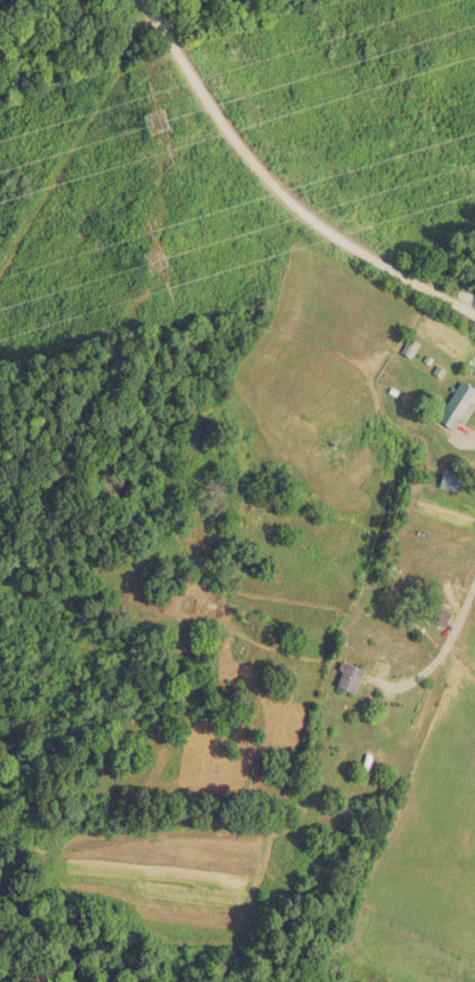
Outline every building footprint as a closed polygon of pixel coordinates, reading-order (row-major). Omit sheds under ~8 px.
[(433,419),(449,429),(473,391),(457,381),(433,419)] [(451,487),(451,475),(437,475),(437,487),(451,487)] [(423,617),(441,626),(448,613),(430,604),(423,617)] [(360,670),(341,661),(329,684),(347,693),(360,670)]
